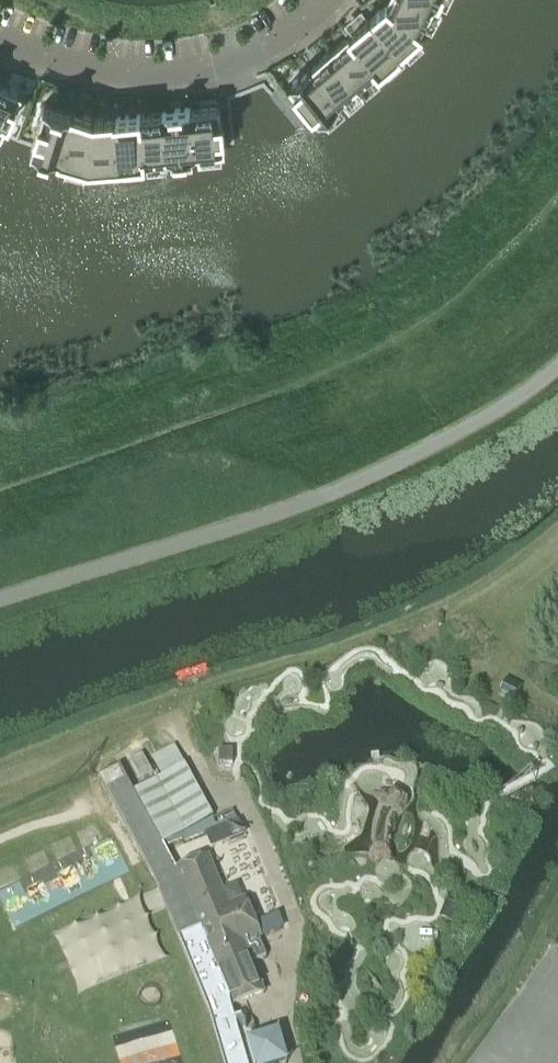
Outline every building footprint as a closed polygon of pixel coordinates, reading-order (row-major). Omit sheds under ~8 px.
[(386,2),(421,28),(434,2),(431,0),(388,0),(386,2)] [(371,13),(370,14),(398,48),(421,28),(386,2),(371,14),(371,13)] [(370,14),(351,30),(379,64),(398,48),(370,14)] [(351,33),(330,51),(357,83),(379,64),(351,30),(349,31),(351,33)] [(311,65),(310,65),(339,100),(357,83),(330,51),(312,66),(311,65)] [(310,65),(289,83),(312,109),(314,112),(318,117),(339,100),(310,65)] [(1,131),(3,128),(8,119),(9,119),(17,105),(15,105),(21,93),(0,82),(0,130),(1,131)] [(32,143),(31,144),(59,152),(61,153),(74,110),(73,109),(72,111),(44,102),(33,140),(32,143)] [(190,106),(189,106),(194,151),(195,151),(224,148),(223,142),(223,138),(222,134),(224,134),(223,118),(221,119),(219,105),(191,108),(190,106)] [(189,106),(164,109),(169,154),(167,154),(168,156),(195,153),(195,151),(194,151),(189,106)] [(141,113),(139,113),(144,156),(167,154),(169,154),(164,109),(163,109),(163,111),(141,114),(141,113)] [(59,152),(59,154),(89,163),(89,161),(94,116),(74,110),(61,153),(59,152)] [(116,114),(114,114),(119,159),(121,159),(122,159),(144,156),(139,113),(116,115),(116,114)] [(89,161),(89,163),(121,160),(121,159),(119,159),(114,114),(94,116),(89,161)] [(521,688),(507,681),(499,695),(514,702),(521,688)] [(164,778),(134,794),(133,795),(161,848),(163,847),(186,834),(189,839),(217,824),(214,819),(178,751),(156,763),(164,778)] [(218,752),(218,756),(218,766),(224,766),(232,767),(232,752),(218,752)] [(141,783),(153,776),(143,757),(131,763),(141,783)] [(119,768),(98,780),(157,889),(166,911),(208,1015),(223,1062),(247,1062),(232,1009),(176,873),(161,848),(133,795),(119,768)] [(176,873),(232,1009),(264,995),(252,965),(267,959),(260,940),(261,940),(245,901),(244,902),(238,886),(222,892),(209,859),(176,873)] [(250,1046),(255,1062),(285,1062),(277,1038),(250,1046)]
